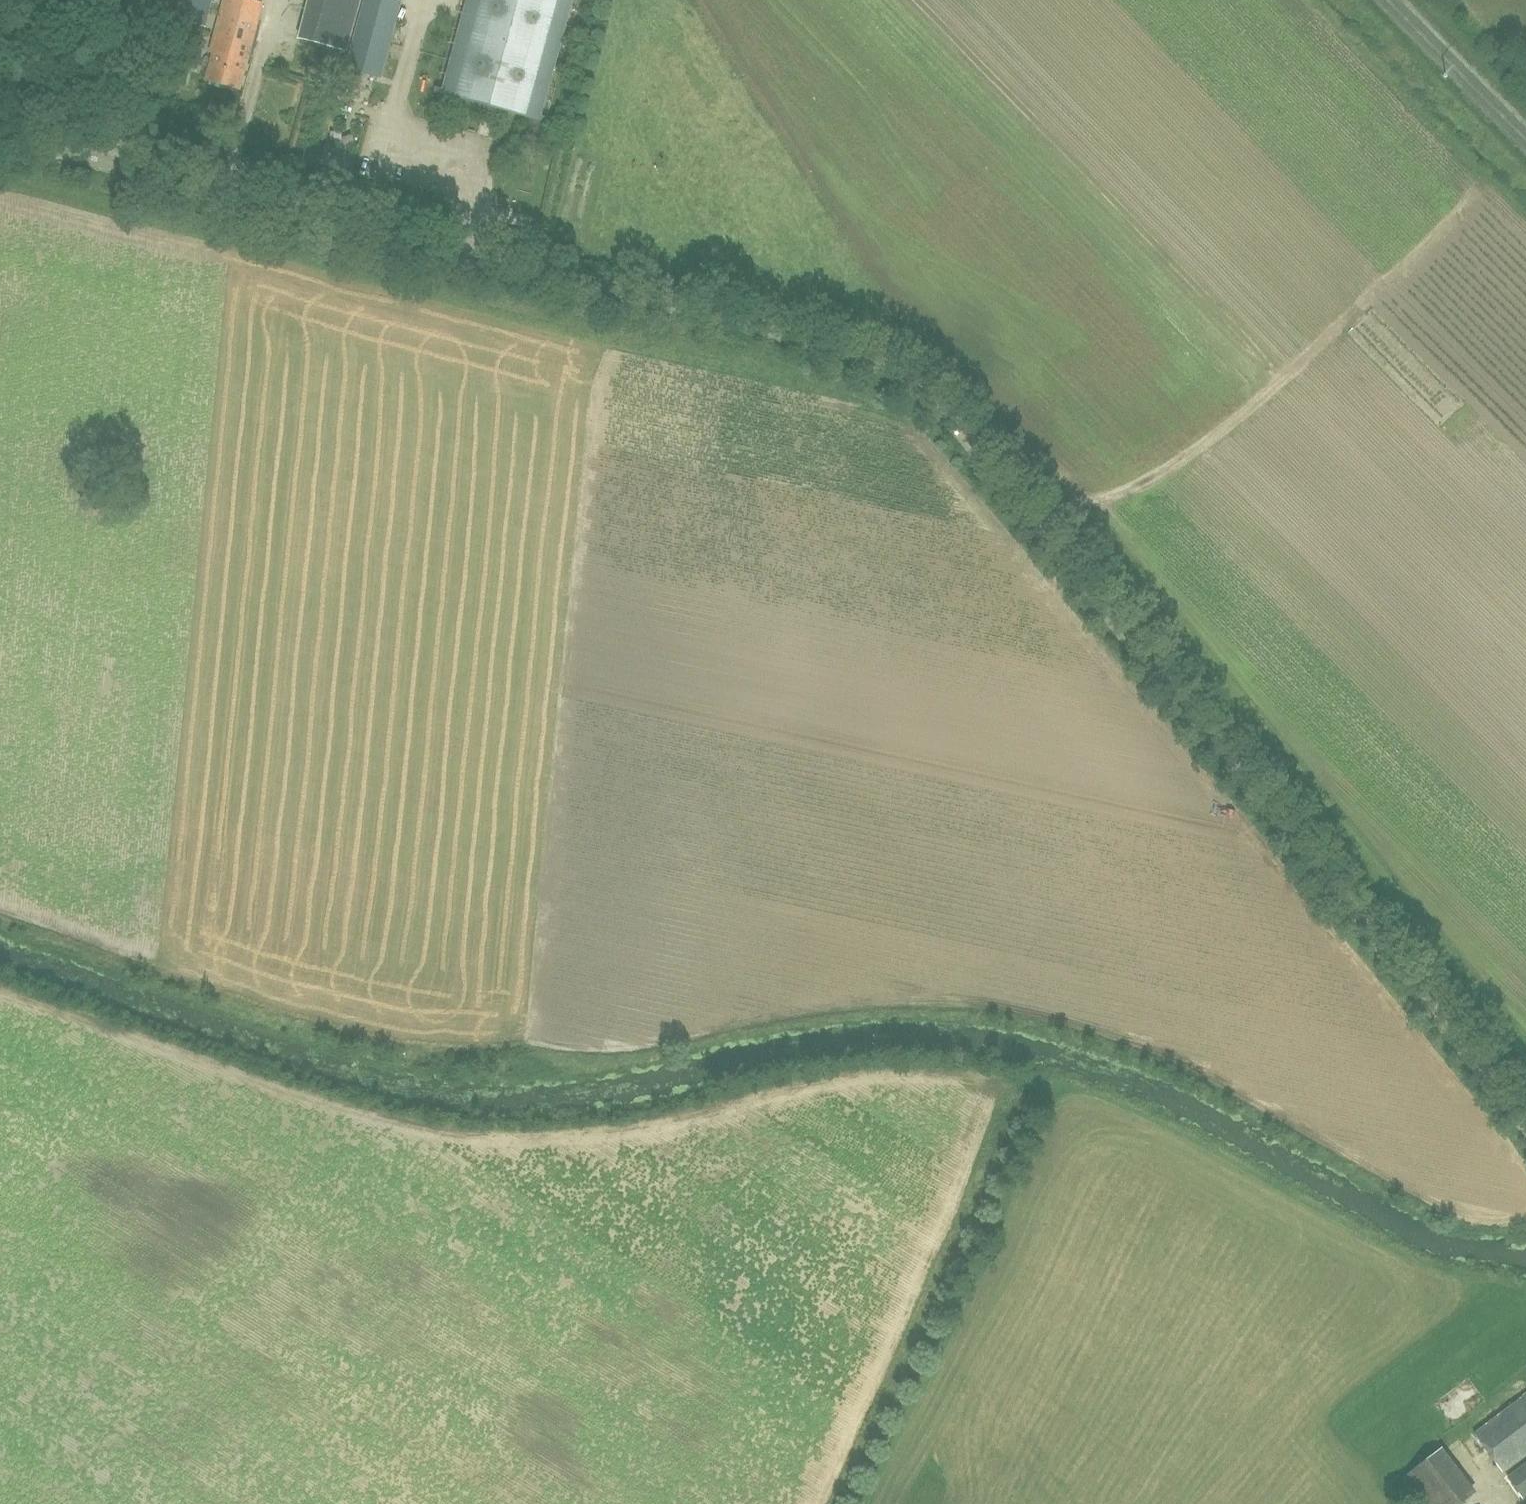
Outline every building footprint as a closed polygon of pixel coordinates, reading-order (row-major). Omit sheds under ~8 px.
[(264,4),(247,0),(226,0),(215,40),(219,41),(209,81),(242,90),(264,4)] [(299,39),(345,51),(359,0),(309,0),(299,39)] [(400,0),(366,0),(348,68),(380,76),(400,0)] [(436,90),(547,120),(580,0),(460,0),(436,90)] [(1463,1442),(1474,1456),(1486,1447),(1504,1471),(1525,1454),(1525,1393),(1463,1442)] [(1426,1503),(1461,1503),(1476,1492),(1442,1447),(1405,1476),(1426,1503)] [(1509,1477),(1524,1497),(1525,1495),(1525,1464),(1509,1477)]
